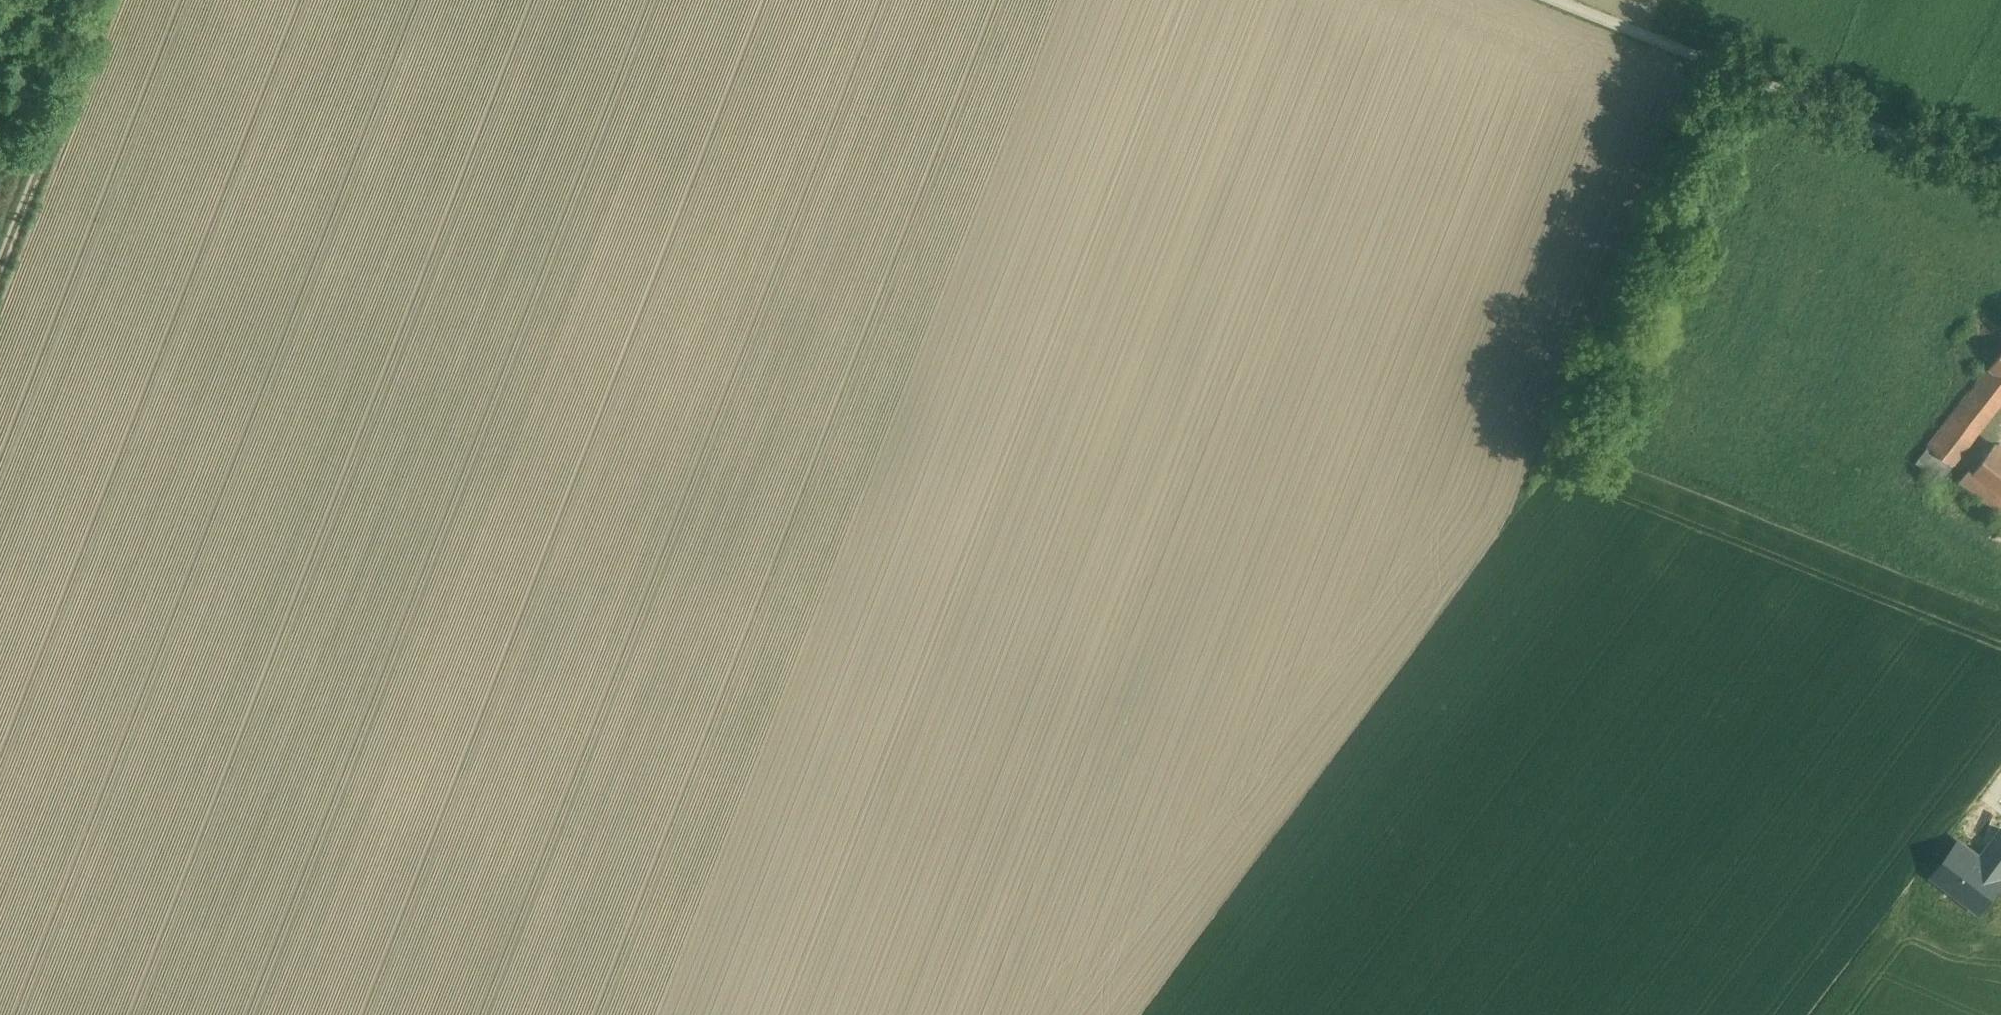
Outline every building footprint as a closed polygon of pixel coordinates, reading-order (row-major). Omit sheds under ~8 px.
[(1928,450),(1951,467),(2000,399),(2000,352),(1928,450)] [(1992,444),(1969,475),(1965,472),(1957,483),(2000,515),(2000,450),(1992,444)] [(2000,879),(2000,829),(1982,856),(1959,840),(1935,874),(1981,907),(2000,879)]
